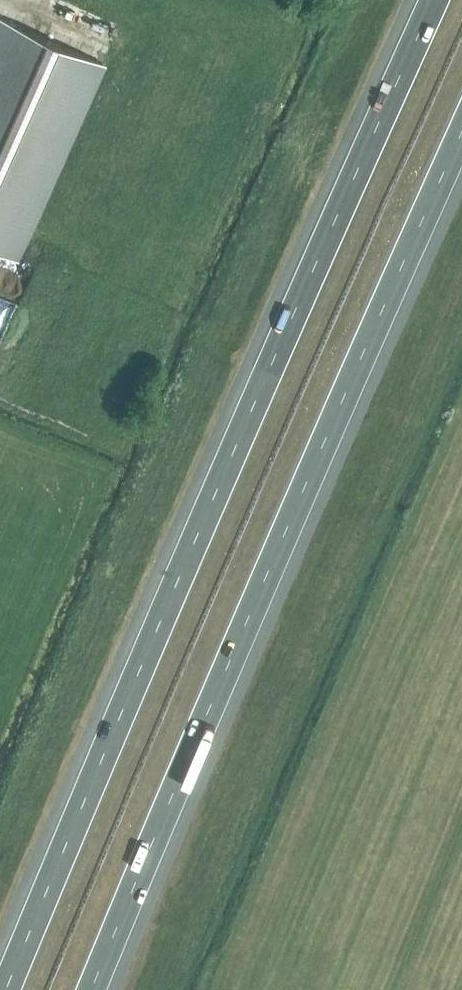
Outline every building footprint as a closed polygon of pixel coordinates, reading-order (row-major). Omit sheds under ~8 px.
[(107,64),(0,16),(0,251),(19,260),(107,64)]
